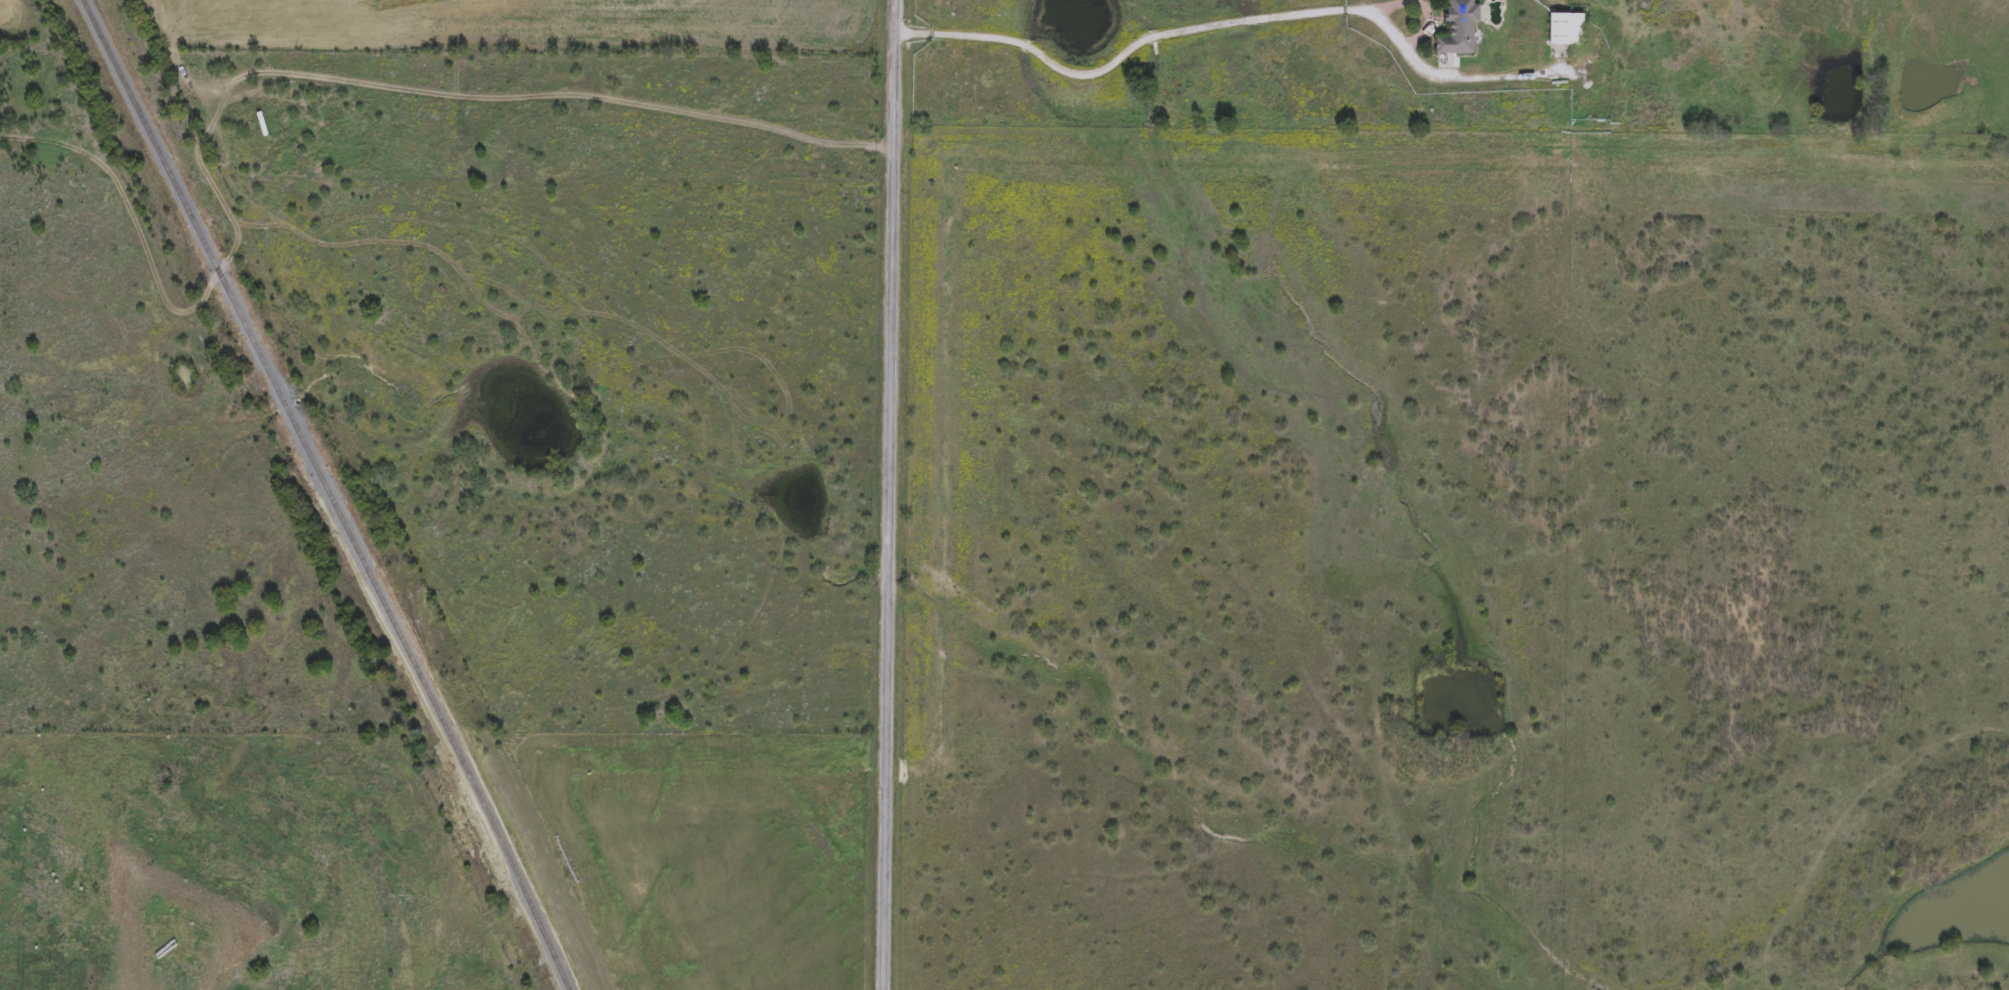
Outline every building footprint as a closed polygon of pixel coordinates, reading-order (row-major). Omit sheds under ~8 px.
[(1447,38),(1447,0),(1475,0),(1475,55),(1435,55),(1436,38),(1447,38)] [(1548,47),(1548,15),(1584,15),(1584,47),(1548,47)]
